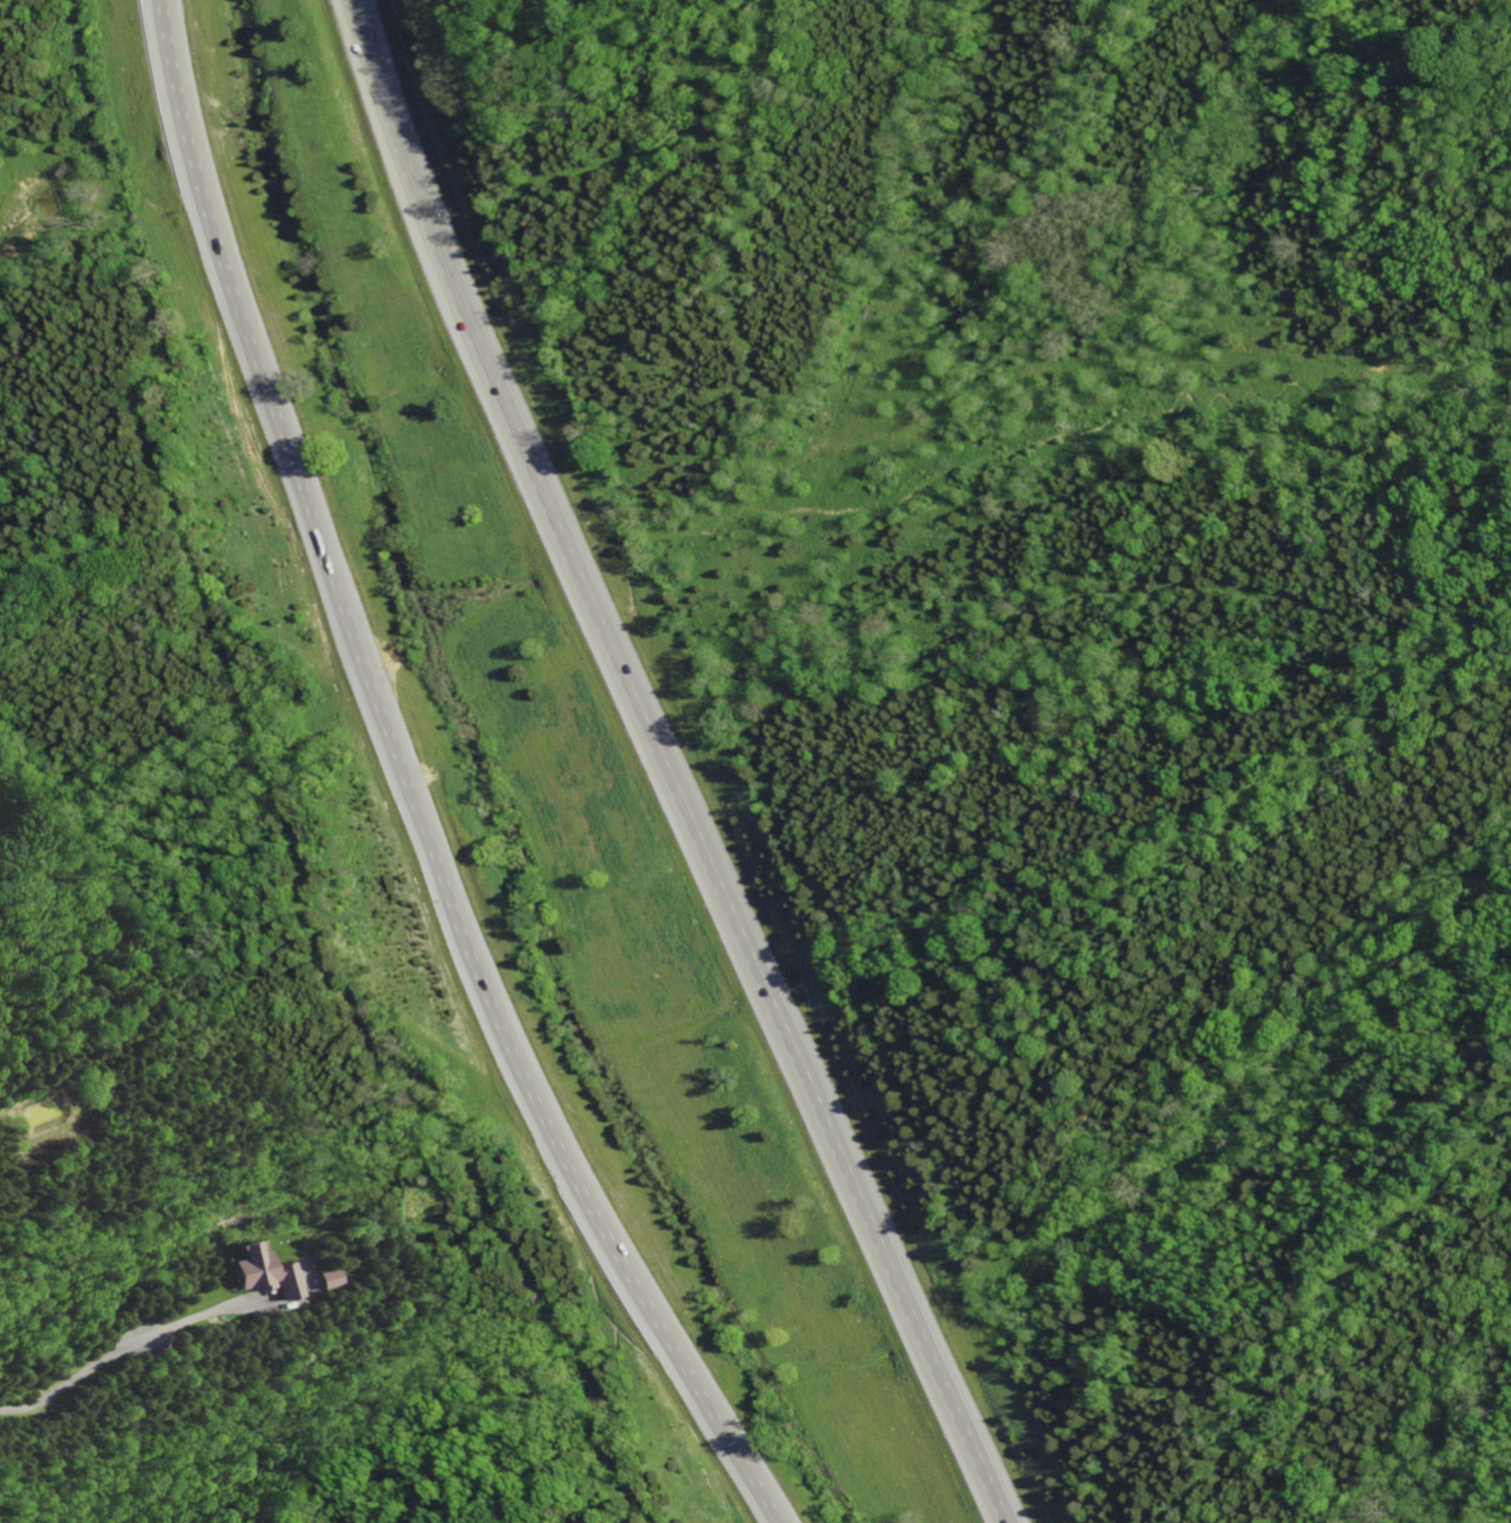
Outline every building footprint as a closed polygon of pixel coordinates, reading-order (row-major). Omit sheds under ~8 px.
[(224,1263),(232,1289),(242,1286),(244,1290),(267,1283),(271,1297),(289,1291),(280,1263),(263,1268),(259,1255),(249,1258),(244,1242),(229,1246),(234,1260),(224,1263)] [(308,1274),(313,1289),(330,1283),(325,1268),(308,1274)]
